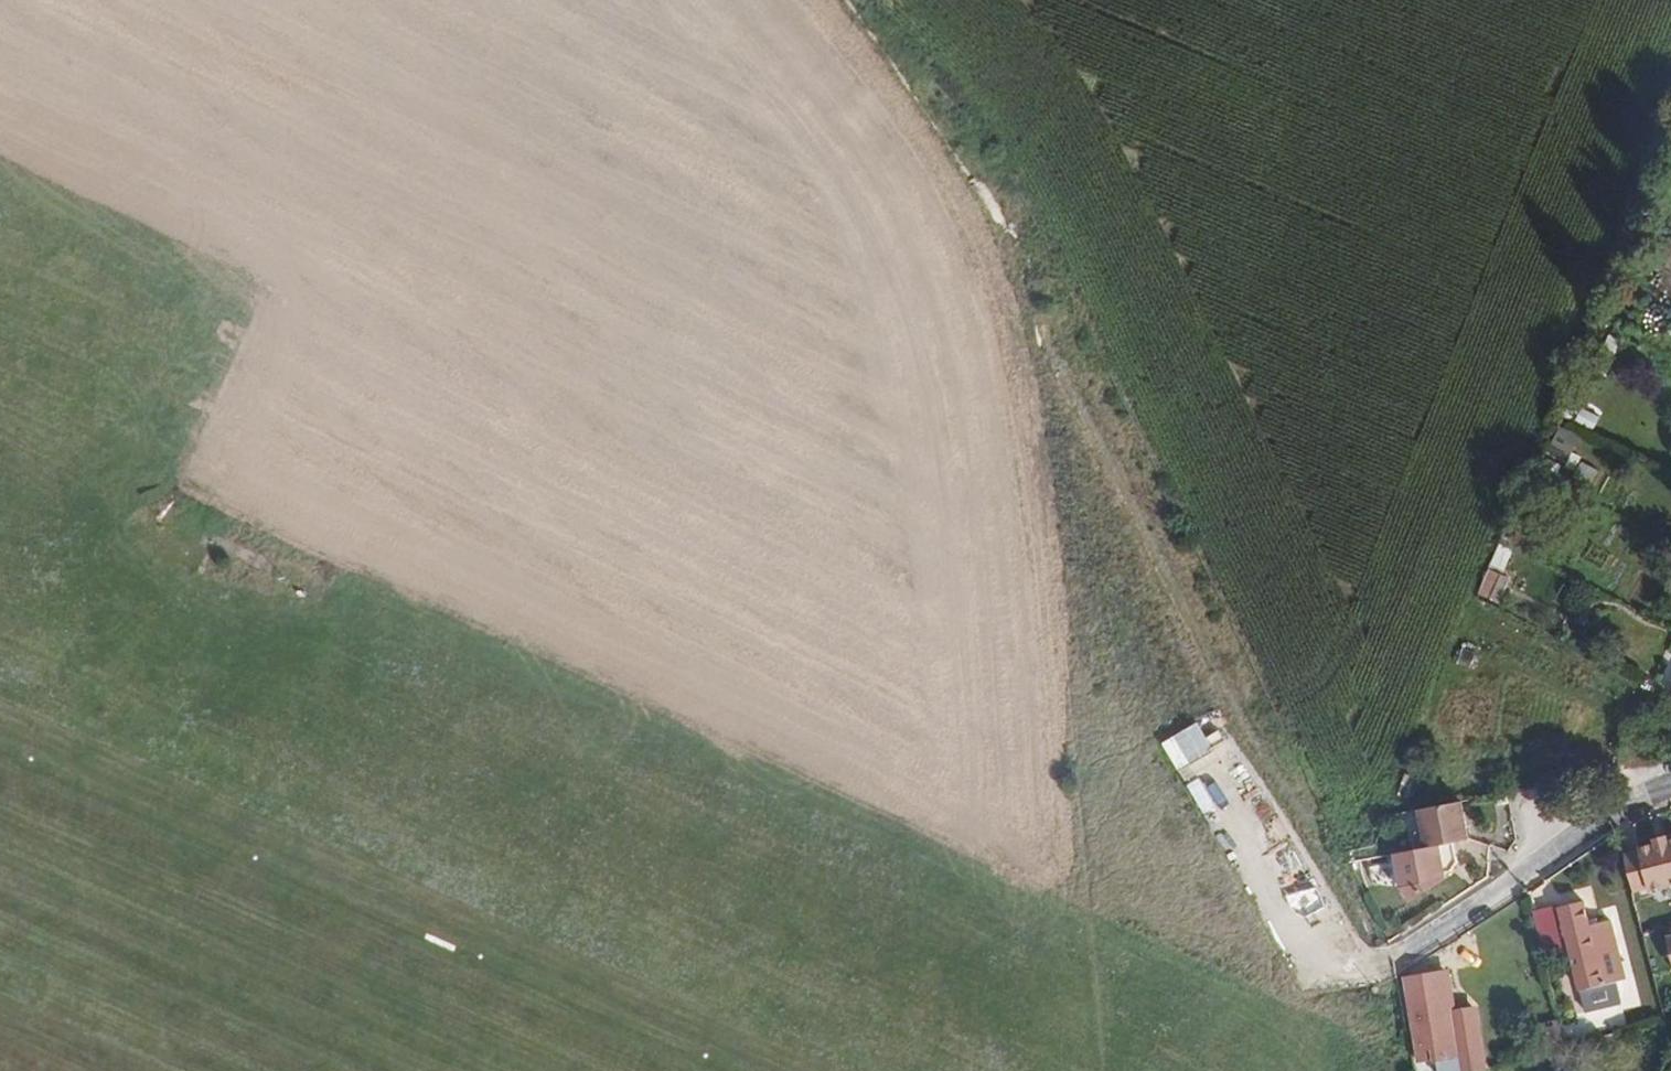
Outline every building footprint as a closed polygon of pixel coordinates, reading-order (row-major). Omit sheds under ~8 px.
[(1550,452),(1571,461),(1582,437),(1562,427),(1550,452)] [(1501,543),(1491,564),(1504,570),(1513,548),(1501,543)] [(1500,602),(1511,576),(1490,567),(1479,594),(1500,602)] [(1658,677),(1670,685),(1670,653),(1658,677)] [(1415,850),(1454,842),(1469,839),(1462,801),(1420,810),(1423,830),(1416,832),(1413,839),(1415,850)] [(1625,853),(1634,893),(1670,884),(1670,839),(1667,840),(1665,835),(1653,838),(1654,843),(1640,846),(1641,850),(1625,853)] [(1454,842),(1415,850),(1395,854),(1401,887),(1446,878),(1444,872),(1451,871),(1458,862),(1454,842)] [(1561,905),(1534,911),(1541,940),(1565,935),(1585,1012),(1609,1007),(1605,986),(1627,982),(1618,945),(1597,949),(1591,927),(1585,903),(1562,909),(1561,905)] [(1486,1067),(1474,1009),(1453,1013),(1446,973),(1408,979),(1421,1055),(1418,1055),(1419,1063),(1439,1061),(1440,1070),(1470,1070),(1486,1067)]
